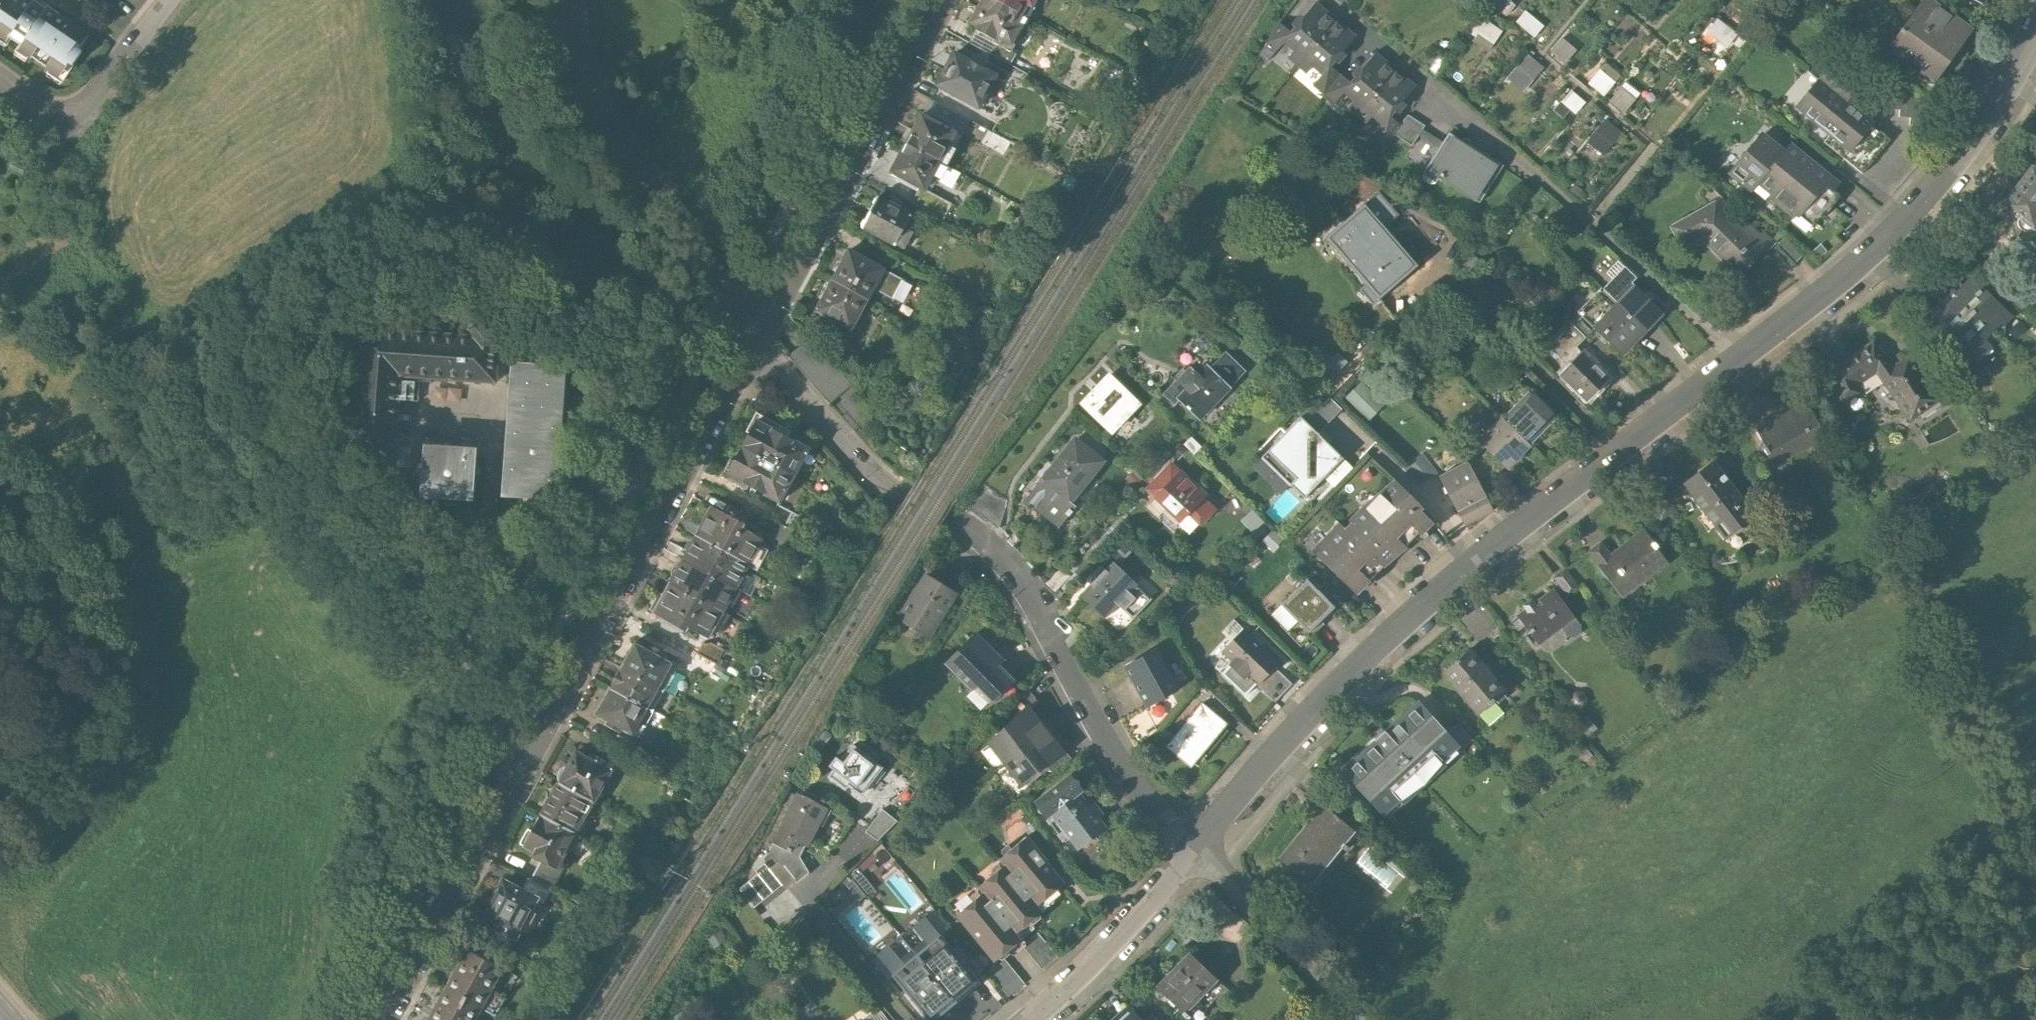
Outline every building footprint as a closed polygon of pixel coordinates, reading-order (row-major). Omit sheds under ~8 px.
[(8,42),(9,39),(19,46),(18,48),(63,80),(81,55),(77,52),(88,36),(48,8),(46,11),(31,1),(32,0),(0,0),(0,37),(8,42)] [(1026,18),(993,0),(983,0),(971,23),(979,28),(977,31),(1009,48),(1026,18)] [(1026,18),(1036,0),(993,0),(1026,18)] [(1309,62),(1348,16),(1328,0),(1327,0),(1302,30),(1294,39),(1306,49),(1301,55),(1309,62)] [(1516,0),(1491,0),(1506,12),(1516,0)] [(1931,0),(1924,0),(1889,48),(1903,58),(1908,51),(1929,66),(1923,74),(1935,83),(1973,30),(1931,0)] [(1535,35),(1544,23),(1525,8),(1516,20),(1535,35)] [(1487,48),(1503,30),(1481,12),(1466,31),(1487,48)] [(1366,32),(1348,16),(1309,62),(1318,69),(1323,62),(1333,71),(1340,62),(1366,32)] [(1286,49),(1294,39),(1302,30),(1290,20),(1278,42),(1286,49)] [(1550,49),(1566,63),(1584,42),(1568,28),(1550,49)] [(1012,63),(1018,53),(1009,48),(977,31),(972,41),(1012,63)] [(1529,50),(1517,63),(1533,77),(1544,64),(1529,50)] [(996,74),(953,51),(936,83),(978,106),(996,74)] [(1361,105),(1370,112),(1407,68),(1387,51),(1363,80),(1355,90),(1366,99),(1361,105)] [(1605,60),(1587,80),(1604,95),(1622,75),(1605,60)] [(1324,82),(1335,91),(1351,71),(1340,62),(1333,71),(1324,82)] [(1426,83),(1407,68),(1370,112),(1378,119),(1384,113),(1394,122),(1401,114),(1426,83)] [(1795,108),(1822,131),(1844,105),(1855,91),(1829,68),(1795,108)] [(1363,80),(1351,71),(1335,91),(1346,100),(1355,90),(1363,80)] [(1609,100),(1625,111),(1641,88),(1625,77),(1609,100)] [(1891,84),(1890,107),(1901,108),(1900,116),(1910,117),(1910,125),(1924,126),(1926,102),(1914,101),(1914,96),(1903,95),(1904,85),(1891,84)] [(1569,86),(1553,109),(1569,120),(1585,97),(1569,86)] [(1870,127),(1844,105),(1822,131),(1849,153),(1870,127)] [(1410,121),(1405,128),(1423,142),(1438,122),(1420,110),(1410,121)] [(920,113),(903,147),(939,165),(958,132),(920,113)] [(1410,121),(1401,114),(1394,122),(1385,132),(1394,141),(1405,128),(1410,121)] [(1603,153),(1622,131),(1605,117),(1586,140),(1603,153)] [(1020,137),(1000,126),(994,137),(1014,148),(1020,137)] [(1461,130),(1437,169),(1452,178),(1454,174),(1492,197),(1514,162),(1461,130)] [(1783,151),(1761,133),(1728,173),(1750,191),(1755,184),(1783,151)] [(1789,144),(1783,151),(1755,184),(1797,220),(1824,189),(1830,194),(1837,185),(1789,144)] [(924,195),(939,165),(903,147),(888,177),(924,195)] [(2030,167),(2000,206),(2032,231),(2035,226),(2035,172),(2030,167)] [(1410,212),(1390,189),(1340,233),(1381,279),(1373,286),(1386,301),(1429,263),(1395,225),(1410,212)] [(877,199),(860,230),(901,251),(909,236),(900,231),(909,215),(877,199)] [(1724,199),(1671,228),(1679,243),(1696,235),(1740,279),(1774,240),(1764,232),(1759,233),(1724,199)] [(849,252),(831,282),(865,301),(873,285),(893,296),(901,281),(849,252)] [(1983,271),(1961,293),(2000,332),(2022,309),(1983,271)] [(848,330),(865,301),(831,282),(815,311),(848,330)] [(1636,286),(1619,303),(1647,331),(1664,314),(1636,286)] [(1998,334),(2000,332),(1961,293),(1939,316),(1957,334),(1949,342),(1972,363),(1986,348),(1990,352),(2002,339),(1998,334)] [(1623,356),(1647,331),(1619,303),(1594,328),(1623,356)] [(1544,346),(1566,368),(1581,353),(1576,347),(1584,339),(1567,322),(1544,346)] [(497,383),(500,327),(474,325),(473,337),(362,329),(354,454),(396,457),(402,376),(497,383)] [(1910,420),(1939,399),(1913,351),(1891,366),(1882,352),(1870,345),(1830,372),(1840,402),(1862,393),(1859,384),(1875,372),(1910,420)] [(800,346),(788,356),(829,404),(851,386),(826,357),(816,365),(800,346)] [(1560,375),(1586,401),(1608,379),(1581,353),(1566,368),(1560,375)] [(1254,373),(1234,354),(1210,378),(1199,368),(1172,394),(1203,424),(1254,373)] [(562,367),(518,364),(515,401),(509,496),(553,500),(562,367)] [(1117,377),(1090,405),(1121,434),(1147,405),(1117,377)] [(1527,391),(1502,417),(1530,443),(1555,417),(1527,391)] [(1781,416),(1756,430),(1766,447),(1762,449),(1770,464),(1811,443),(1819,457),(1831,451),(1808,407),(1783,420),(1781,416)] [(1314,411),(1274,452),(1316,493),(1356,452),(1314,411)] [(749,434),(742,447),(794,476),(809,449),(788,438),(792,431),(757,412),(746,432),(749,434)] [(1505,470),(1530,443),(1502,417),(1477,443),(1483,449),(1501,466),(1505,470)] [(889,428),(880,438),(890,447),(899,437),(889,428)] [(1104,465),(1075,442),(1028,500),(1061,527),(1076,509),(1071,505),(1104,465)] [(478,450),(427,447),(423,497),(474,500),(478,450)] [(780,502),(794,476),(742,447),(735,461),(730,460),(722,476),(747,489),(749,486),(780,502)] [(1495,473),(1501,466),(1483,449),(1477,456),(1495,473)] [(1438,472),(1423,453),(1402,468),(1420,485),(1438,472)] [(1205,495),(1171,462),(1144,491),(1179,523),(1189,513),(1200,523),(1214,507),(1203,497),(1205,495)] [(1468,463),(1440,478),(1464,524),(1492,510),(1483,492),(1468,463)] [(1754,516),(1712,463),(1683,486),(1724,539),(1754,516)] [(1423,510),(1396,481),(1365,506),(1350,521),(1353,524),(1346,531),(1340,525),(1315,550),(1358,594),(1420,533),(1423,535),(1432,525),(1420,513),(1423,510)] [(1494,485),(1483,492),(1492,510),(1506,502),(1494,485)] [(1660,492),(1648,501),(1663,520),(1675,511),(1660,492)] [(746,524),(712,507),(695,537),(749,566),(757,570),(767,551),(761,548),(764,543),(763,536),(757,533),(754,534),(744,528),(746,524)] [(776,522),(769,534),(789,544),(796,532),(808,539),(815,525),(792,512),(785,527),(776,522)] [(1669,561),(1645,530),(1612,555),(1603,543),(1590,553),(1623,596),(1669,561)] [(695,537),(683,560),(741,592),(749,577),(744,574),(749,566),(695,537)] [(683,560),(671,583),(723,612),(728,604),(733,606),(741,592),(683,560)] [(1151,600),(1111,564),(1082,597),(1107,618),(1118,605),(1133,618),(1151,600)] [(1565,569),(1553,578),(1568,597),(1580,588),(1565,569)] [(933,575),(906,621),(933,636),(959,590),(933,575)] [(1334,606),(1308,580),(1282,605),(1308,631),(1334,606)] [(714,629),(723,612),(671,583),(669,582),(663,595),(659,593),(649,610),(687,631),(689,628),(699,633),(700,637),(706,640),(712,638),(715,633),(714,629)] [(1581,627),(1554,590),(1534,604),(1531,600),(1523,607),(1526,612),(1519,617),(1538,643),(1561,627),(1568,636),(1575,639),(1580,635),(1581,627)] [(977,631),(948,660),(973,685),(979,679),(995,695),(1015,675),(999,659),(1002,655),(977,631)] [(1280,663),(1247,631),(1228,650),(1260,683),(1275,667),(1280,663)] [(636,644),(622,668),(664,691),(678,667),(636,644)] [(1443,676),(1476,715),(1504,692),(1471,652),(1443,676)] [(1154,653),(1127,667),(1146,703),(1173,689),(1154,653)] [(1259,684),(1276,701),(1292,684),(1275,667),(1260,683),(1259,684)] [(653,711),(664,691),(622,668),(611,688),(653,711)] [(639,738),(653,711),(611,688),(596,715),(639,738)] [(1015,722),(1031,706),(1036,703),(1025,688),(1004,711),(1015,722)] [(1450,732),(1421,700),(1345,769),(1386,815),(1463,746),(1450,732)] [(1578,717),(1565,702),(1553,712),(1565,727),(1578,717)] [(1229,726),(1203,705),(1167,747),(1193,769),(1229,726)] [(1015,722),(995,742),(1010,762),(1050,731),(1031,706),(1015,722)] [(1607,720),(1599,710),(1588,719),(1597,729),(1607,720)] [(1458,724),(1450,732),(1463,746),(1464,748),(1473,740),(1458,724)] [(1066,752),(1050,731),(1010,762),(1026,782),(1050,764),(1066,752)] [(860,741),(834,774),(852,787),(856,783),(868,792),(890,764),(860,741)] [(1603,748),(1597,741),(1590,747),(1596,754),(1603,748)] [(1076,759),(1069,750),(1066,752),(1050,764),(1056,773),(1076,759)] [(575,752),(558,783),(593,802),(610,771),(575,752)] [(1076,772),(1037,803),(1051,820),(1054,818),(1081,851),(1105,833),(1079,800),(1091,791),(1076,772)] [(558,783),(540,815),(575,835),(593,802),(558,783)] [(810,789),(787,836),(804,844),(809,836),(819,841),(838,802),(810,789)] [(1348,799),(1335,814),(1352,828),(1364,813),(1348,799)] [(1335,814),(1324,805),(1280,858),(1310,882),(1354,830),(1352,828),(1335,814)] [(884,807),(864,829),(877,841),(897,819),(884,807)] [(540,815),(523,847),(535,854),(534,856),(542,861),(556,868),(558,866),(575,835),(540,815)] [(804,844),(787,836),(783,844),(808,875),(822,864),(814,850),(819,841),(809,836),(804,844)] [(1065,881),(1030,838),(1001,862),(1006,868),(980,889),(984,894),(958,915),(996,961),(1023,939),(1017,932),(1045,910),(1039,902),(1065,881)] [(1370,856),(1362,865),(1381,879),(1388,870),(1370,856)] [(542,861),(531,881),(550,892),(563,869),(558,866),(556,868),(542,861)] [(505,878),(495,895),(529,913),(536,899),(538,896),(524,888),(505,878)] [(529,880),(524,888),(538,896),(536,899),(544,903),(550,892),(531,881),(529,880)] [(520,930),(529,913),(495,895),(486,912),(520,930)] [(917,955),(956,1003),(981,983),(941,935),(917,955)] [(468,949),(444,993),(479,1012),(502,968),(468,949)] [(1191,954),(1158,987),(1183,1011),(1216,979),(1191,954)] [(891,975),(928,1019),(936,1019),(956,1003),(917,955),(891,975)] [(429,1019),(474,1019),(479,1012),(444,993),(429,1019)]
